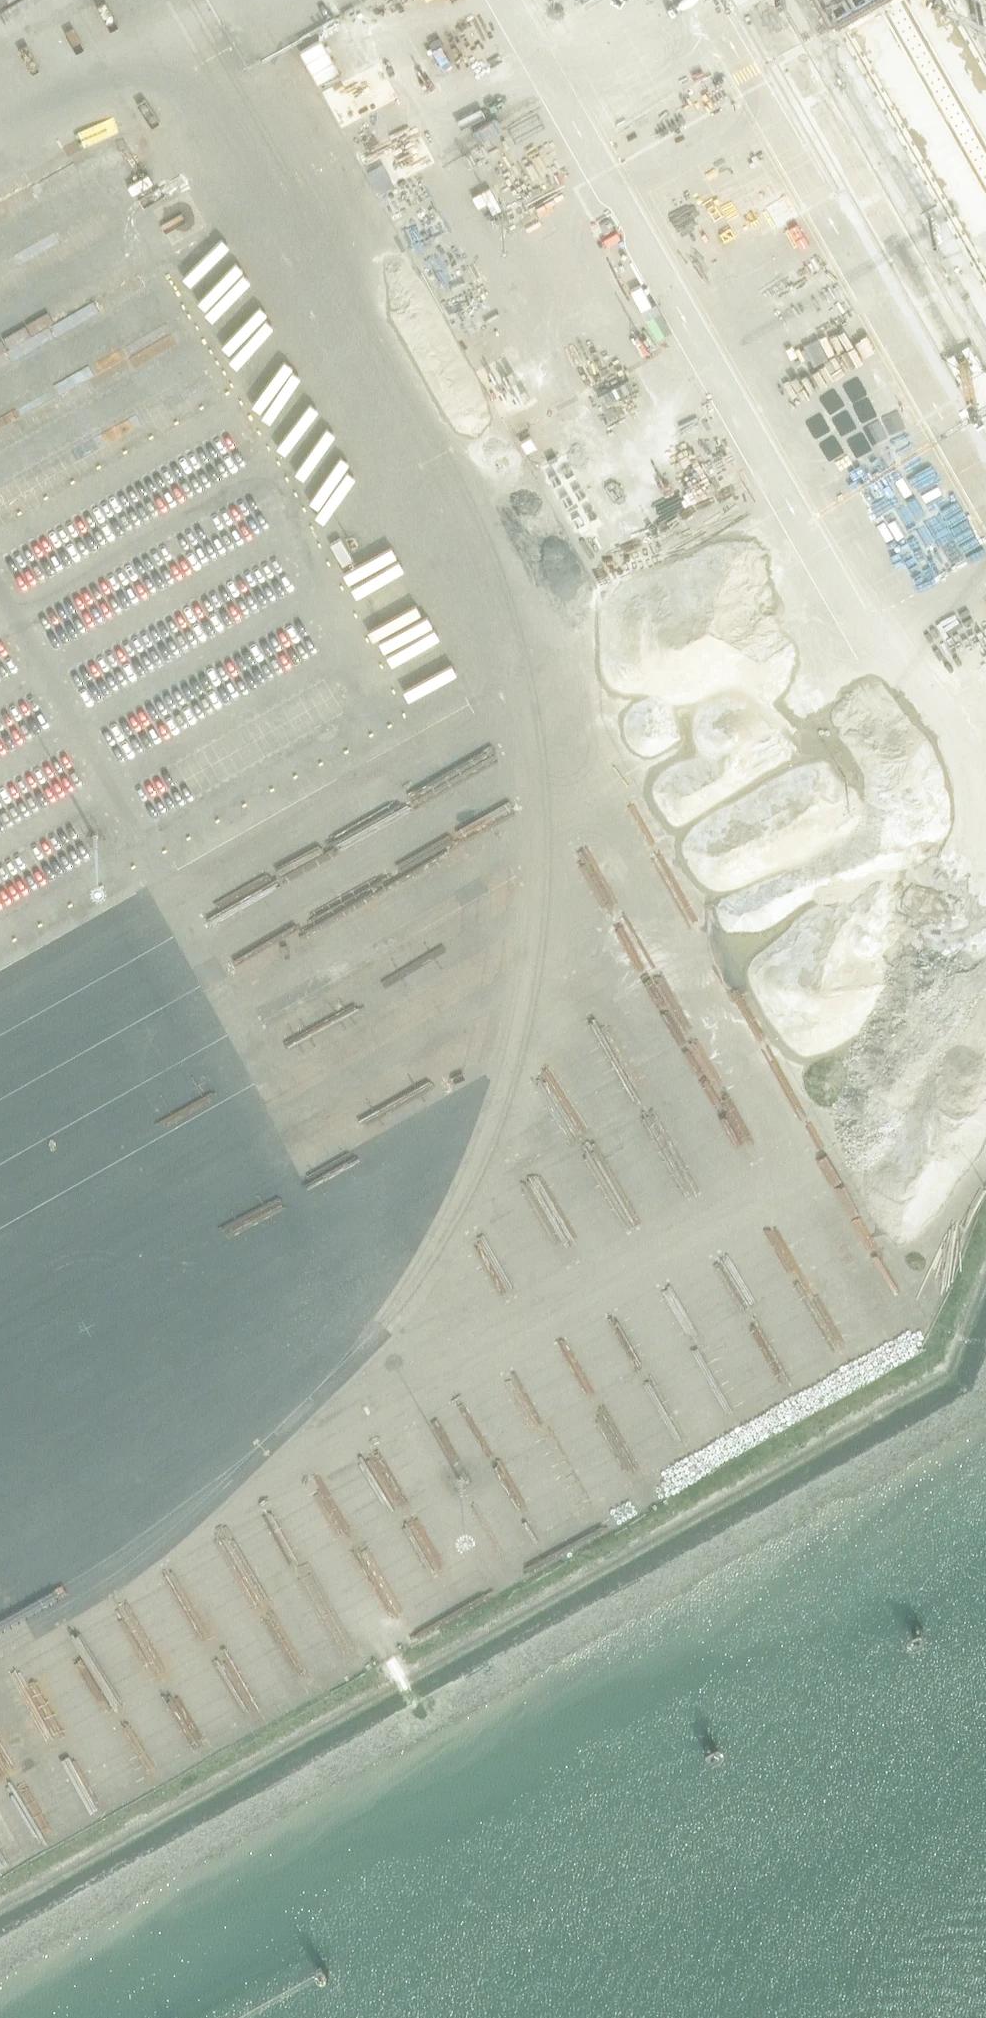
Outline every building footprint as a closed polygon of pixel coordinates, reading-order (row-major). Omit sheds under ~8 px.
[(743,236),(766,229),(763,220),(740,226),(743,236)] [(554,273),(570,300),(582,292),(566,266),(554,273)] [(621,580),(599,586),(601,594),(623,588),(621,580)]
